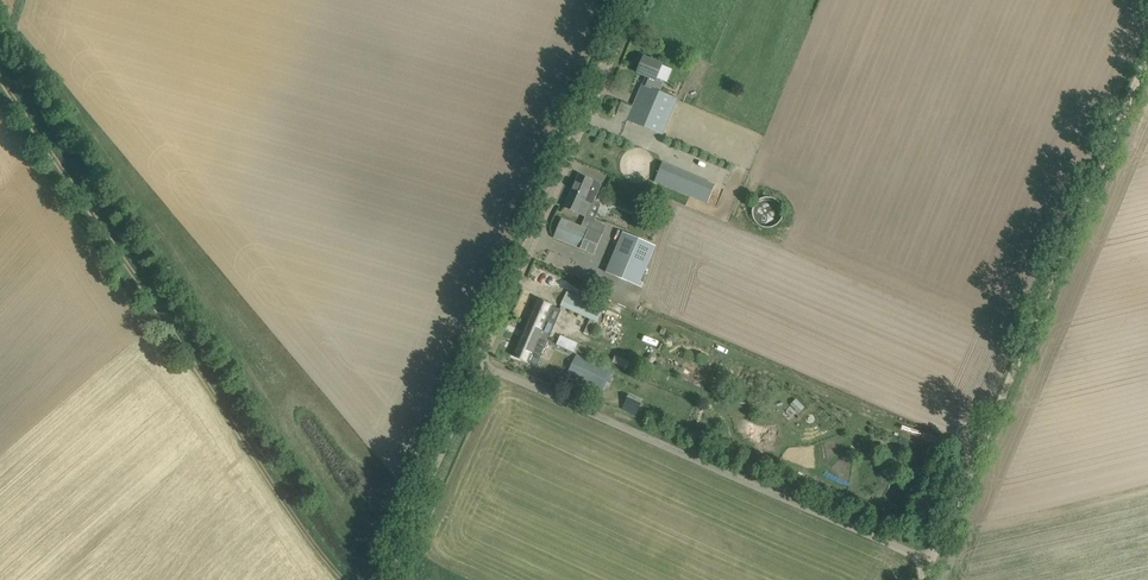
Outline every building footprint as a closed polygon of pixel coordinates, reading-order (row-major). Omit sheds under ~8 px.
[(662,64),(644,57),(638,72),(650,77),(646,86),(643,85),(628,120),(662,134),(677,99),(659,91),(663,82),(656,79),(662,64)] [(707,203),(715,185),(662,163),(655,181),(707,203)] [(602,185),(590,180),(580,175),(565,207),(586,217),(592,204),(593,205),(602,185)] [(645,189),(638,206),(652,212),(659,195),(645,189)] [(784,216),(784,213),(784,209),(782,205),(780,202),(776,199),(772,197),(768,197),(764,198),(760,199),(757,201),(755,204),(753,208),(752,213),(753,217),(755,221),(757,224),(760,227),(764,228),(768,229),(772,228),(776,227),(780,224),(782,220),(784,216)] [(582,227),(562,218),(553,238),(592,255),(592,254),(580,249),(589,230),(601,235),(600,235),(604,227),(585,219),(582,227)] [(638,284),(655,245),(624,233),(608,271),(638,284)] [(604,308),(567,292),(561,305),(590,319),(584,333),(588,335),(595,321),(598,322),(604,308)] [(552,306),(548,304),(537,299),(525,329),(539,336),(540,334),(543,334),(541,337),(548,341),(554,326),(545,322),(552,306)] [(537,366),(548,341),(541,337),(543,334),(540,334),(539,336),(525,329),(513,356),(524,360),(537,366)] [(568,373),(601,389),(609,373),(576,357),(568,373)] [(649,404),(631,397),(628,405),(645,413),(649,404)] [(798,399),(792,404),(800,413),(806,408),(798,399)]
